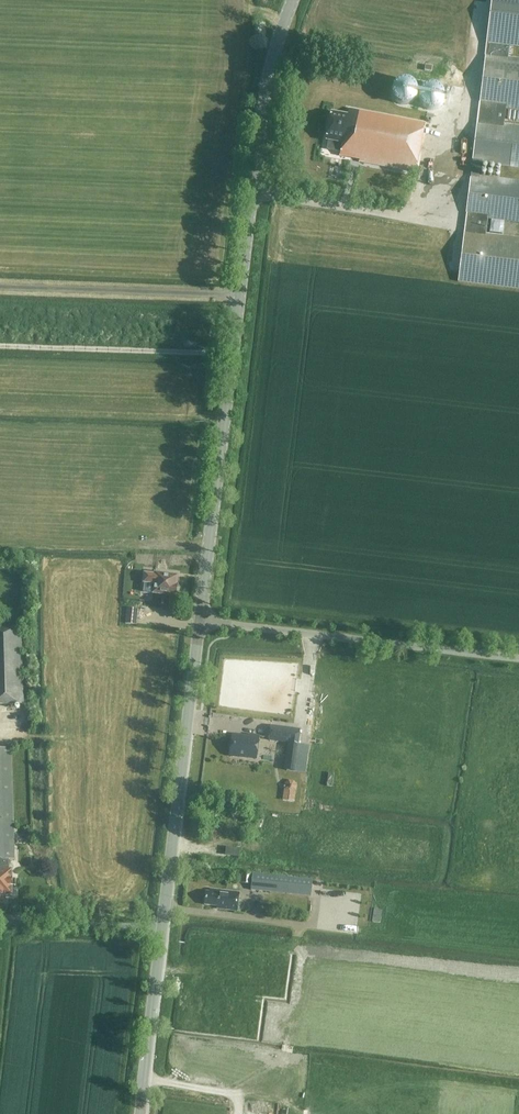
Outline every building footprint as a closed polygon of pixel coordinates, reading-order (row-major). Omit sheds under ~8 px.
[(486,43),(485,53),(509,56),(510,46),(518,47),(518,0),(491,0),(486,43)] [(503,123),(505,106),(518,108),(518,58),(509,56),(485,53),(476,131),(465,216),(458,282),(518,289),(518,239),(486,235),(488,219),(518,223),(518,179),(480,174),(481,164),(518,168),(518,125),(503,123)] [(400,104),(402,105),(404,105),(405,105),(407,105),(409,105),(410,104),(412,103),(413,102),(414,101),(415,99),(416,98),(417,96),(417,95),(417,93),(417,91),(417,90),(416,88),(415,87),(415,85),(413,84),(412,83),(411,82),(409,81),(408,81),(406,80),(404,80),(402,81),(401,81),(399,82),(398,82),(396,84),(395,85),(394,86),(393,88),(393,89),(392,91),(392,92),(392,94),(393,96),(393,97),(394,99),(395,100),(396,102),(397,103),(399,104),(400,104)] [(436,86),(434,85),(431,85),(429,85),(427,86),(426,87),(424,88),(422,89),(421,91),(420,93),(419,95),(419,97),(419,99),(420,101),(420,103),(421,105),(423,106),(424,108),(426,109),(428,110),(430,110),(432,110),(434,110),(436,110),(438,109),(440,108),(441,106),(442,104),(443,103),(444,101),(444,99),(444,96),(444,94),(443,92),(442,91),(441,89),(439,88),(438,87),(436,86)] [(350,108),(348,117),(332,114),(327,140),(329,140),(327,149),(342,152),(341,156),(359,160),(359,162),(416,173),(426,123),(350,108)] [(177,577),(155,574),(155,575),(145,574),(144,583),(155,584),(154,593),(175,596),(175,594),(177,593),(178,589),(176,587),(176,586),(177,577)] [(125,624),(137,625),(138,609),(126,608),(125,624)] [(22,627),(0,628),(0,705),(24,704),(22,627)] [(300,730),(270,725),(268,739),(288,742),(285,763),(284,770),(306,773),(307,767),(310,745),(298,744),(300,730)] [(230,755),(256,758),(259,736),(249,735),(249,737),(233,735),(230,755)] [(9,859),(13,859),(10,748),(0,748),(0,904),(4,904),(6,901),(6,896),(12,896),(12,886),(16,886),(15,879),(12,880),(12,870),(9,870),(9,859)] [(284,789),(297,791),(297,785),(294,781),(288,780),(284,783),(284,789)] [(239,849),(227,848),(226,854),(238,856),(239,849)] [(240,882),(251,884),(252,873),(241,872),(240,882)] [(289,886),(308,888),(309,879),(252,873),(251,891),(288,894),(289,886)] [(240,893),(211,889),(210,892),(207,892),(205,904),(218,906),(217,908),(237,911),(240,893)] [(376,920),(385,921),(386,908),(378,907),(376,920)]
